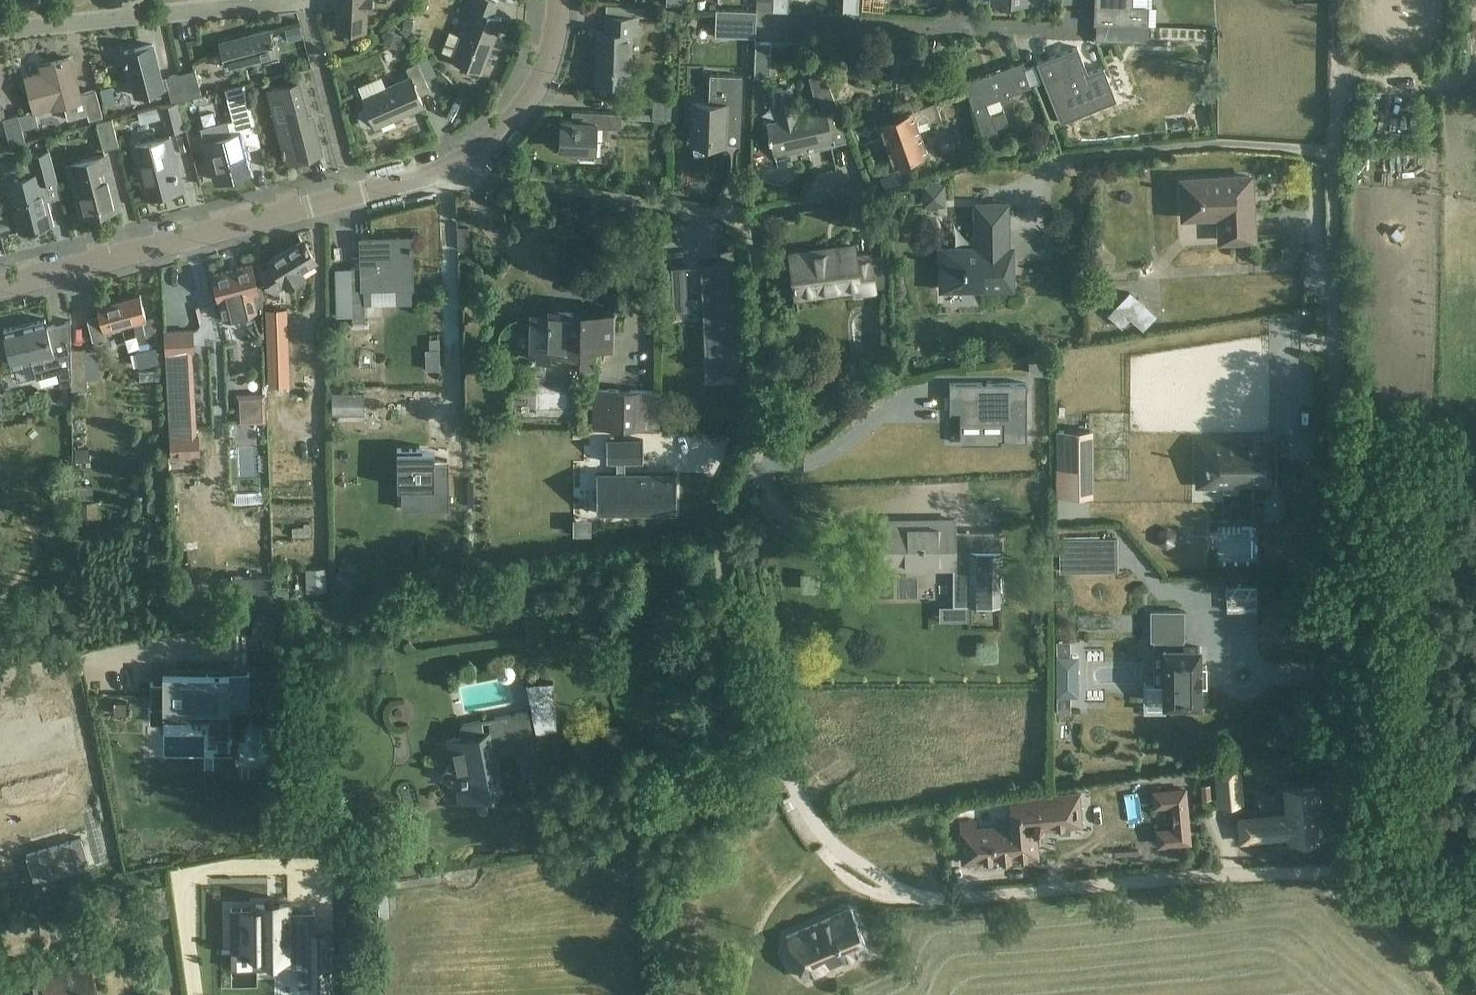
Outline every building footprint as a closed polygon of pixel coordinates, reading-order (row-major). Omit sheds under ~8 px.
[(358,30),(365,30),(366,9),(371,9),(372,0),(339,0),(338,29),(358,30)] [(496,0),(471,0),(469,7),(473,9),(453,59),(482,71),(488,54),(486,53),(494,34),(496,35),(502,19),(493,15),(498,1),(496,0)] [(743,9),(757,10),(757,7),(773,8),(774,0),(743,0),(743,9)] [(773,10),(787,10),(787,0),(774,0),(773,8),(773,10)] [(1114,40),(1147,41),(1148,7),(1132,6),(1132,0),(1096,0),(1095,23),(1097,23),(1097,38),(1095,38),(1095,39),(1114,40)] [(715,35),(756,36),(757,10),(743,9),(716,8),(715,35)] [(596,82),(629,83),(631,33),(637,34),(638,16),(606,15),(606,31),(598,31),(597,49),(600,49),(600,59),(597,59),(596,82)] [(429,44),(442,48),(450,25),(437,21),(429,44)] [(221,43),(226,62),(227,68),(276,55),(273,44),(275,43),(274,39),(272,40),(269,29),(252,33),(252,35),(221,43)] [(772,42),(756,42),(755,77),(771,73),(772,42)] [(124,58),(125,61),(127,60),(136,95),(156,90),(160,105),(177,101),(186,98),(180,73),(161,78),(153,44),(125,51),(126,57),(124,58)] [(1104,67),(1101,68),(1088,73),(1078,47),(1037,63),(1061,122),(1117,100),(1104,67)] [(26,77),(31,96),(35,112),(65,104),(68,120),(88,115),(89,120),(103,116),(101,110),(98,97),(96,90),(79,94),(70,57),(42,65),(43,70),(41,71),(42,73),(26,77)] [(996,129),(1009,124),(1002,105),(1014,101),(1011,93),(1031,86),(1022,62),(965,83),(992,159),(1010,152),(1007,143),(1002,145),(996,129)] [(430,89),(420,66),(408,72),(410,77),(363,97),(367,107),(363,108),(360,111),(358,116),(359,121),(362,125),(366,126),(371,126),(375,124),(376,126),(424,105),(419,94),(430,89)] [(195,69),(180,73),(186,98),(202,94),(195,69)] [(850,140),(842,120),(838,110),(839,109),(825,72),(809,75),(815,97),(819,96),(822,109),(798,115),(791,85),(771,90),(778,120),(768,122),(771,135),(769,136),(769,139),(771,139),(777,162),(778,162),(775,152),(806,145),(808,152),(835,145),(835,144),(850,140)] [(708,143),(725,144),(726,131),(740,132),(742,76),(711,75),(709,103),(693,102),(691,142),(692,142),(692,136),(708,136),(708,143)] [(298,81),(268,89),(283,148),(282,149),(283,154),(285,154),(287,162),(308,156),(307,154),(321,150),(315,127),(310,128),(298,81)] [(226,89),(233,120),(203,128),(216,180),(251,171),(245,149),(261,145),(245,84),(226,89)] [(652,121),(676,123),(677,99),(653,97),(652,121)] [(184,127),(177,101),(160,105),(151,108),(154,119),(163,117),(167,132),(184,127)] [(936,101),(898,115),(879,122),(895,164),(928,152),(917,123),(928,119),(929,123),(942,118),(936,101)] [(622,128),(622,112),(573,110),(573,111),(575,111),(574,121),(561,120),(560,148),(579,149),(578,157),(596,157),(597,127),(622,128)] [(25,140),(17,113),(3,117),(10,144),(25,140)] [(97,122),(104,149),(119,145),(112,119),(97,122)] [(169,136),(134,145),(149,198),(181,189),(177,172),(176,172),(172,158),(175,157),(169,136)] [(25,162),(5,168),(8,180),(7,180),(21,230),(9,233),(10,234),(34,227),(35,229),(40,228),(39,226),(52,222),(47,204),(46,200),(41,181),(57,177),(49,150),(29,155),(26,158),(25,162)] [(118,204),(105,153),(70,162),(82,210),(98,206),(99,210),(120,205),(120,204),(118,204)] [(831,157),(810,163),(814,177),(835,172),(831,157)] [(914,196),(936,197),(937,172),(915,171),(914,196)] [(1182,180),(1184,204),(1184,217),(1220,215),(1222,240),(1254,239),(1252,206),(1249,206),(1248,192),(1251,192),(1250,176),(1182,180)] [(944,289),(945,289),(945,284),(966,284),(966,288),(1012,288),(1011,261),(1007,261),(1007,205),(978,205),(978,248),(943,249),(944,289)] [(316,259),(315,258),(308,247),(310,246),(307,242),(305,243),(299,234),(302,240),(271,260),(274,264),(263,271),(275,290),(286,283),(287,284),(303,275),(300,269),(316,259)] [(363,266),(351,267),(352,300),(365,300),(364,287),(396,286),(396,280),(411,279),(411,250),(412,250),(412,245),(410,245),(410,238),(362,239),(363,266)] [(875,292),(873,274),(871,255),(856,256),(854,245),(838,248),(838,250),(828,251),(827,249),(804,252),(804,250),(798,251),(799,253),(786,254),(789,277),(787,277),(788,283),(790,283),(791,296),(816,292),(815,285),(858,280),(860,294),(875,292)] [(687,264),(671,265),(671,267),(673,311),(689,310),(688,305),(703,304),(704,304),(704,317),(705,317),(707,362),(738,360),(738,372),(740,372),(735,262),(700,264),(700,265),(701,265),(703,265),(704,281),(703,281),(704,295),(702,295),(688,296),(687,266),(687,264)] [(258,287),(252,265),(214,275),(220,301),(225,318),(256,310),(256,307),(263,306),(262,285),(258,287)] [(1117,307),(1132,320),(1144,331),(1158,316),(1130,292),(1117,307)] [(137,333),(142,350),(137,352),(141,367),(159,362),(156,348),(161,346),(160,341),(153,316),(147,318),(140,294),(98,305),(100,314),(87,317),(93,339),(107,336),(105,330),(143,320),(145,331),(137,333)] [(536,358),(566,358),(567,350),(582,351),(582,344),(595,344),(595,342),(613,343),(614,309),(550,307),(550,313),(532,313),(531,352),(530,352),(530,358),(536,358)] [(265,308),(267,360),(289,359),(287,308),(265,308)] [(46,319),(23,324),(4,329),(13,365),(33,359),(37,377),(61,371),(62,386),(72,384),(71,349),(71,320),(48,326),(46,319)] [(193,330),(165,331),(173,455),(201,453),(200,433),(194,433),(188,350),(194,350),(193,330)] [(431,339),(417,339),(416,361),(430,361),(431,339)] [(87,348),(71,349),(72,384),(72,390),(88,390),(87,348)] [(1302,376),(1302,357),(1288,358),(1289,376),(1302,376)] [(1025,384),(949,384),(949,411),(960,411),(960,422),(1001,422),(1001,441),(1025,441),(1025,384)] [(593,426),(647,427),(660,428),(661,391),(594,390),(593,426)] [(265,392),(238,393),(239,421),(267,420),(265,392)] [(333,393),(333,414),(365,414),(365,392),(333,393)] [(75,462),(89,462),(89,428),(85,428),(85,414),(76,414),(75,462)] [(1081,489),(1081,421),(1042,420),(1042,489),(1081,489)] [(240,427),(219,427),(219,459),(255,458),(254,435),(240,436),(240,427)] [(617,473),(597,472),(597,512),(677,512),(677,473),(626,473),(626,461),(644,461),(644,439),(607,439),(607,461),(617,461),(617,473)] [(1199,482),(1222,482),(1222,480),(1272,480),(1272,444),(1236,444),(1236,446),(1229,446),(1229,442),(1200,441),(1199,482)] [(435,448),(397,448),(398,485),(410,485),(410,499),(450,500),(450,468),(435,468),(435,448)] [(76,502),(77,523),(99,522),(99,501),(76,502)] [(885,520),(885,568),(907,568),(907,562),(954,561),(954,605),(1000,604),(1000,531),(999,531),(999,549),(970,549),(970,531),(955,531),(955,519),(937,519),(937,525),(886,526),(886,520),(885,520)] [(1119,537),(1061,538),(1061,572),(1120,571),(1119,537)] [(1213,601),(1246,602),(1247,577),(1214,576),(1213,601)] [(1198,704),(1201,704),(1201,702),(1200,702),(1200,682),(1201,682),(1201,680),(1200,679),(1200,672),(1201,671),(1200,669),(1200,647),(1198,647),(1183,648),(1183,639),(1184,639),(1184,611),(1152,611),(1152,639),(1165,639),(1165,647),(1163,647),(1163,649),(1164,649),(1164,670),(1163,670),(1164,672),(1164,680),(1164,682),(1164,700),(1164,702),(1166,702),(1180,701),(1180,706),(1198,705),(1198,704)] [(1071,642),(1058,642),(1060,710),(1072,710),(1072,696),(1074,696),(1074,656),(1071,656),(1071,642)] [(154,682),(151,682),(151,695),(151,703),(167,703),(167,715),(229,716),(229,707),(247,707),(247,708),(250,708),(250,672),(247,672),(247,673),(231,674),(231,673),(178,673),(178,675),(179,675),(179,683),(154,683),(154,682)] [(533,713),(529,713),(528,711),(495,718),(498,730),(484,733),(482,721),(464,724),(462,727),(464,737),(448,740),(448,742),(449,741),(454,763),(452,764),(452,765),(443,778),(456,787),(456,788),(458,787),(461,800),(459,800),(459,801),(487,795),(485,785),(500,782),(492,744),(504,742),(506,753),(535,747),(532,730),(536,729),(537,732),(557,728),(554,681),(527,683),(533,713)] [(259,684),(258,684),(258,708),(271,708),(271,684),(270,684),(270,688),(259,688),(259,684)] [(127,701),(114,701),(114,714),(127,714),(127,701)] [(1218,771),(1220,802),(1240,800),(1238,770),(1218,771)] [(1185,788),(1154,791),(1155,806),(1172,804),(1174,828),(1157,829),(1159,844),(1190,841),(1185,788)] [(1242,820),(1243,839),(1298,834),(1299,839),(1321,837),(1320,827),(1322,827),(1322,823),(1320,823),(1317,788),(1287,790),(1290,816),(1242,820)] [(1082,824),(1080,793),(1010,799),(1012,824),(977,827),(977,820),(960,821),(961,834),(963,854),(979,853),(979,857),(978,857),(978,859),(1017,856),(1017,854),(1016,854),(1015,849),(1038,847),(1037,831),(1041,831),(1044,827),(1082,824)] [(388,868),(366,869),(367,914),(372,914),(390,914),(388,868)] [(256,908),(231,908),(231,950),(257,950),(257,956),(299,955),(299,985),(313,985),(313,987),(328,987),(328,933),(289,933),(288,904),(256,904),(256,908)] [(787,936),(804,977),(869,950),(851,910),(815,925),(787,936)] [(96,983),(94,983),(90,964),(61,969),(60,965),(35,970),(36,977),(0,984),(0,994),(98,994),(96,983)]
